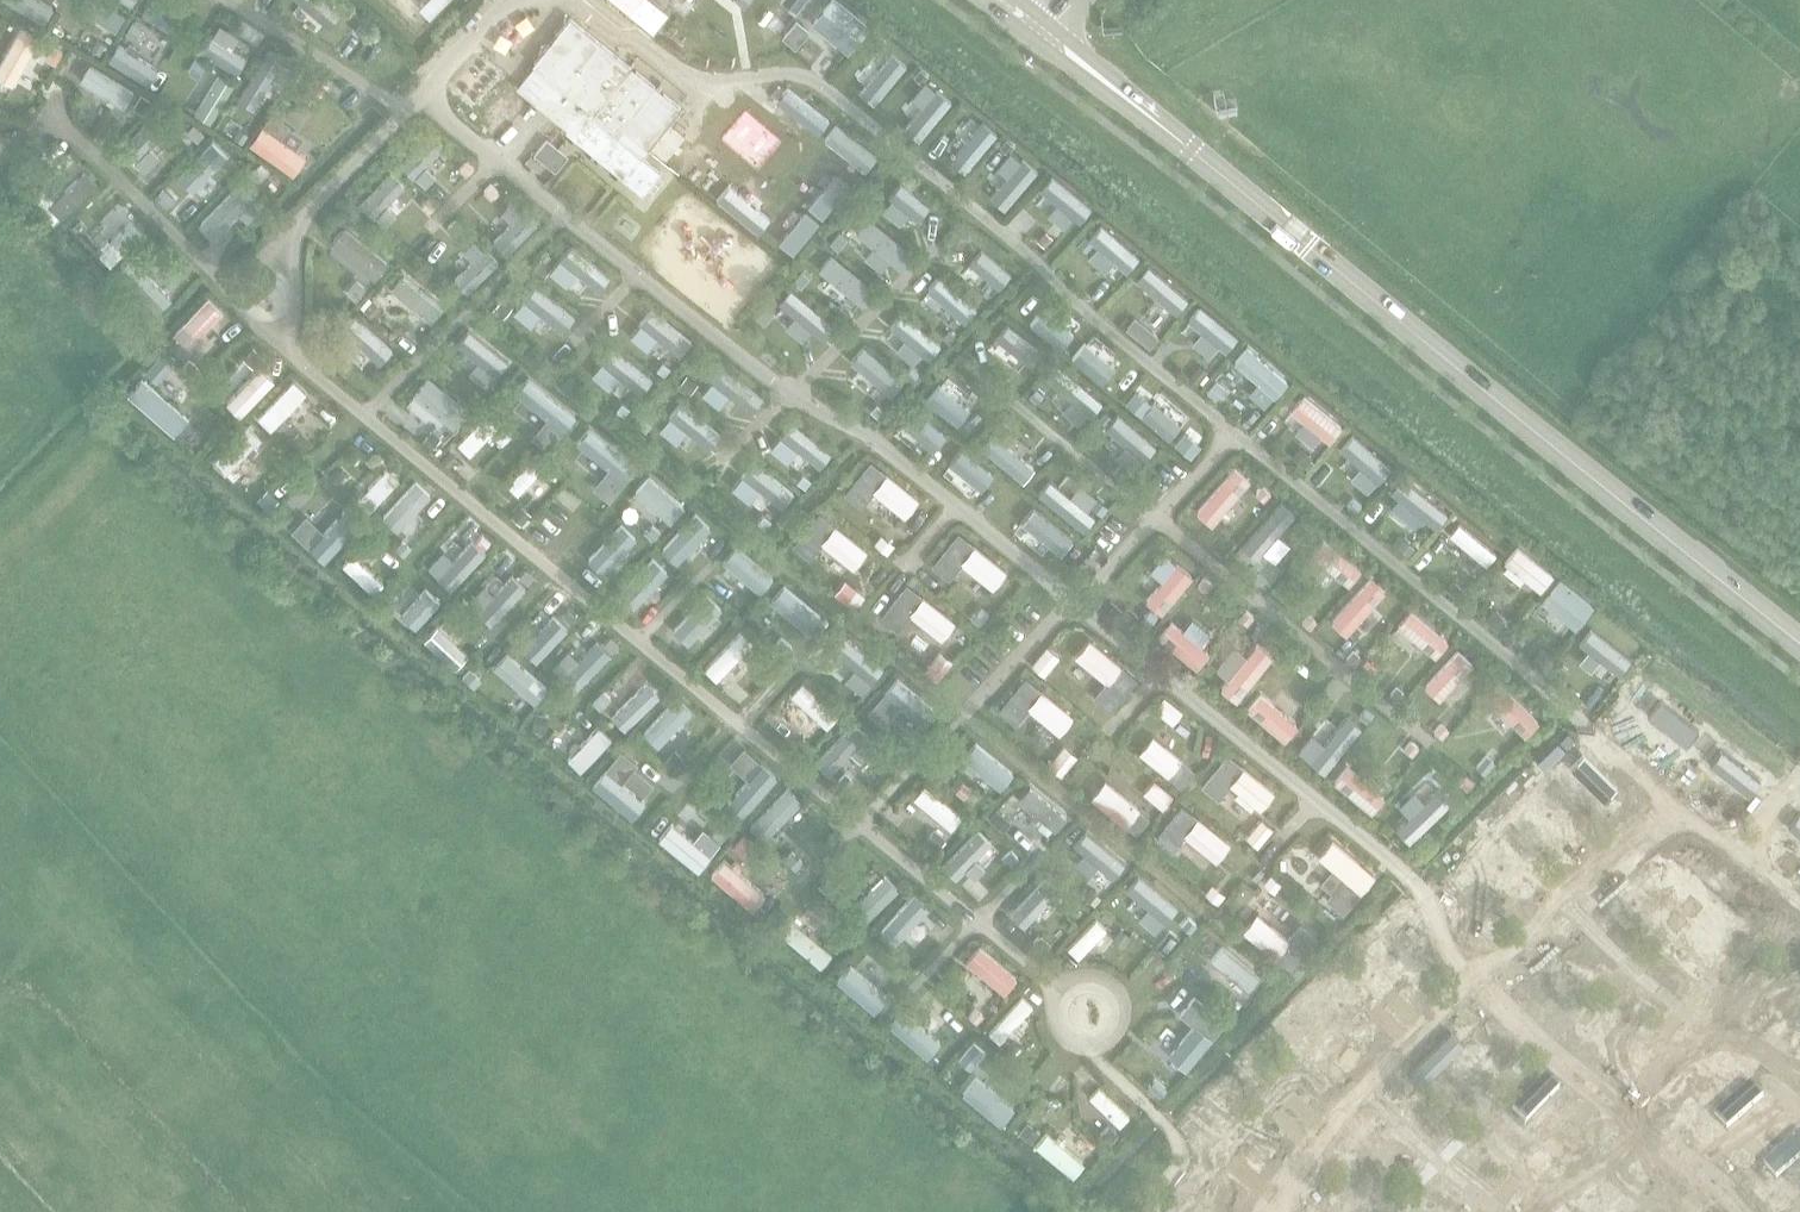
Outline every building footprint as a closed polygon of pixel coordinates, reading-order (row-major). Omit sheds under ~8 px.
[(103,0),(82,0),(80,3),(102,17),(100,20),(107,25),(109,22),(116,26),(123,13),(103,0)] [(153,0),(145,0),(139,8),(174,33),(182,21),(153,0)] [(315,13),(326,0),(300,0),(315,13)] [(869,29),(833,0),(831,0),(810,26),(847,56),(869,29)] [(320,16),(348,40),(361,24),(334,1),(320,16)] [(560,133),(638,196),(656,174),(611,139),(650,89),(566,22),(530,66),(531,68),(513,91),(562,131),(560,133)] [(0,68),(0,80),(7,84),(30,44),(18,37),(0,68)] [(245,59),(211,39),(204,51),(238,71),(245,59)] [(110,60),(146,82),(155,68),(132,54),(135,49),(125,42),(122,47),(119,45),(110,60)] [(267,51),(241,96),(257,105),(283,61),(267,51)] [(873,107),(906,68),(891,55),(859,94),(873,107)] [(131,88),(89,63),(79,79),(121,105),(131,88)] [(233,82),(213,70),(188,111),(209,123),(233,82)] [(904,131),(918,142),(950,104),(936,92),(904,131)] [(338,113),(306,94),(299,106),(330,125),(338,113)] [(125,143),(137,154),(169,120),(158,109),(125,143)] [(950,162),(963,173),(996,134),(983,123),(950,162)] [(427,133),(399,162),(413,176),(442,146),(427,133)] [(219,155),(211,147),(208,144),(176,178),(187,188),(207,167),(211,170),(215,166),(211,163),(219,155)] [(1004,213),(1028,184),(1037,173),(1022,161),(989,200),(1004,213)] [(48,204),(60,216),(97,181),(85,168),(48,204)] [(837,198),(846,188),(824,168),(815,178),(827,188),(823,192),(827,196),(830,192),(837,198)] [(359,201),(373,215),(402,186),(388,172),(359,201)] [(1073,221),(1079,226),(1091,211),(1053,179),(1040,194),(1056,207),(1046,218),(1063,232),(1073,221)] [(889,194),(930,228),(940,215),(899,181),(889,194)] [(248,197),(240,189),(237,186),(205,220),(215,231),(236,209),(240,213),(243,209),(240,205),(248,197)] [(522,210),(493,238),(507,252),(536,224),(522,210)] [(856,229),(897,262),(907,249),(866,216),(856,229)] [(98,251),(108,260),(135,231),(125,222),(98,251)] [(384,257),(346,228),(335,241),(373,271),(384,257)] [(1090,242),(1127,274),(1138,261),(1101,229),(1090,242)] [(956,250),(998,284),(1009,271),(967,237),(956,250)] [(559,257),(601,291),(612,277),(570,244),(559,257)] [(454,277),(467,291),(497,262),(483,248),(454,277)] [(819,265),(859,300),(870,287),(830,252),(819,265)] [(117,273),(155,310),(169,295),(131,259),(117,273)] [(1136,283),(1175,316),(1187,302),(1148,269),(1136,283)] [(922,285),(964,319),(975,305),(933,271),(922,285)] [(441,306),(401,274),(391,287),(430,319),(441,306)] [(521,296),(562,330),(573,317),(531,283),(521,296)] [(782,303),(824,337),(834,324),(793,290),(782,303)] [(639,321),(681,355),(691,341),(650,308),(639,321)] [(886,322),(928,356),(939,342),(897,308),(886,322)] [(1218,349),(1225,356),(1238,341),(1200,308),(1186,324),(1201,336),(1192,347),(1208,361),(1218,349)] [(1050,338),(1021,314),(1013,324),(1042,348),(1050,338)] [(200,320),(173,349),(183,358),(210,330),(200,320)] [(321,334),(357,363),(367,352),(345,335),(349,330),(340,323),(336,327),(330,323),(321,334)] [(461,345),(493,369),(502,357),(471,333),(461,345)] [(1034,357),(1005,333),(997,342),(1026,367),(1034,357)] [(849,359),(891,393),(902,380),(860,346),(849,359)] [(601,360),(642,393),(653,379),(612,347),(601,360)] [(1118,374),(1085,347),(1076,358),(1109,385),(1118,374)] [(1289,383),(1248,349),(1234,366),(1257,386),(1248,397),(1264,411),(1273,400),(1275,400),(1289,383)] [(709,377),(750,410),(761,397),(719,364),(709,377)] [(521,371),(499,398),(509,407),(532,380),(521,371)] [(255,372),(227,400),(237,410),(265,382),(255,372)] [(1099,398),(1066,372),(1057,383),(1090,409),(1099,398)] [(463,408),(426,377),(417,388),(454,419),(463,408)] [(293,379),(257,416),(269,428),(291,405),(295,409),(301,404),(297,400),(306,391),(293,379)] [(140,396),(171,421),(180,410),(149,385),(140,396)] [(938,407),(971,435),(981,424),(948,396),(938,407)] [(1318,437),(1329,446),(1342,430),(1304,398),(1290,414),(1303,424),(1294,435),(1309,448),(1318,437)] [(1188,427),(1155,400),(1146,412),(1179,438),(1188,427)] [(668,415),(710,448),(721,435),(680,401),(668,415)] [(556,418),(585,443),(594,433),(566,408),(556,418)] [(1139,432),(1111,409),(1102,420),(1118,433),(1115,437),(1122,443),(1126,439),(1131,443),(1139,432)] [(485,413),(458,442),(469,453),(497,425),(485,413)] [(912,424),(942,448),(951,437),(921,413),(912,424)] [(778,432),(820,466),(830,453),(789,419),(778,432)] [(247,423),(212,460),(224,472),(244,451),(249,455),(256,447),(252,443),(260,435),(247,423)] [(982,441),(1011,465),(1020,454),(991,431),(982,441)] [(1164,436),(1136,468),(1147,477),(1175,446),(1164,436)] [(1390,473),(1352,439),(1339,453),(1359,470),(1350,481),(1367,496),(1376,485),(1378,487),(1390,473)] [(592,483),(619,452),(609,443),(581,473),(592,483)] [(957,461),(987,486),(996,475),(966,451),(957,461)] [(740,472),(782,507),(793,493),(751,459),(740,472)] [(869,460),(843,493),(860,506),(873,490),(904,514),(917,498),(869,460)] [(386,466),(357,497),(369,509),(399,477),(386,466)] [(1234,466),(1196,510),(1210,523),(1249,479),(1234,466)] [(1039,486),(1076,517),(1086,505),(1049,474),(1039,486)] [(651,477),(642,488),(671,512),(680,501),(651,477)] [(1423,521),(1436,532),(1449,517),(1404,479),(1390,495),(1397,501),(1390,510),(1414,531),(1423,521)] [(571,484),(543,515),(553,525),(569,507),(572,510),(580,502),(577,499),(582,494),(571,484)] [(1005,499),(1035,524),(1043,513),(1013,489),(1005,499)] [(411,491),(387,517),(398,527),(422,501),(411,491)] [(1289,548),(1275,536),(1294,515),(1279,501),(1240,545),(1254,559),(1260,552),(1274,564),(1289,548)] [(289,502),(279,513),(289,522),(299,532),(308,522),(297,512),(298,511),(289,502)] [(329,552),(358,521),(348,511),(345,513),(341,510),(333,517),(338,521),(319,542),(329,552)] [(696,512),(668,541),(679,551),(706,522),(696,512)] [(817,512),(792,544),(809,558),(821,542),(853,566),(866,549),(817,512)] [(1044,533),(1074,557),(1083,546),(1053,522),(1044,533)] [(1495,554),(1457,523),(1448,533),(1486,564),(1495,554)] [(620,524),(592,554),(602,563),(629,533),(620,524)] [(957,531),(931,564),(948,577),(960,562),(992,586),(1005,570),(957,531)] [(442,569),(454,580),(484,548),(472,537),(442,569)] [(1347,583),(1360,568),(1321,537),(1308,553),(1313,556),(1301,572),(1317,585),(1329,569),(1347,583)] [(1552,573),(1515,544),(1502,560),(1539,589),(1552,573)] [(767,573),(737,548),(727,559),(757,584),(767,573)] [(342,563),(373,593),(383,582),(352,553),(342,563)] [(655,555),(629,584),(638,593),(665,564),(655,555)] [(497,561),(468,591),(480,603),(500,582),(505,587),(510,581),(505,577),(509,573),(497,561)] [(1191,574),(1176,561),(1145,600),(1160,612),(1191,574)] [(1384,590),(1369,576),(1330,620),(1344,633),(1384,590)] [(1540,600),(1573,626),(1592,602),(1559,576),(1540,600)] [(905,583),(879,616),(896,629),(909,613),(941,638),(954,621),(905,583)] [(427,589),(402,617),(412,626),(438,598),(427,589)] [(820,615),(788,590),(779,601),(799,618),(795,623),(804,630),(809,624),(811,626),(820,615)] [(705,595),(677,624),(687,633),(715,605),(705,595)] [(454,605),(426,636),(437,646),(453,628),(459,633),(465,626),(459,621),(464,615),(454,605)] [(1396,624),(1435,655),(1447,640),(1408,608),(1396,624)] [(535,658),(570,622),(559,611),(540,629),(535,625),(526,634),(531,638),(523,646),(535,658)] [(1208,651),(1170,620),(1158,635),(1196,666),(1208,651)] [(740,630),(704,667),(716,678),(751,641),(740,630)] [(1617,679),(1629,664),(1588,633),(1577,648),(1586,655),(1577,666),(1589,675),(1597,664),(1617,679)] [(880,666),(843,636),(834,646),(851,660),(848,664),(855,670),(858,666),(872,677),(880,666)] [(1088,638),(1074,655),(1104,681),(1091,696),(1108,710),(1135,678),(1088,638)] [(1257,642),(1220,687),(1235,699),(1272,654),(1257,642)] [(567,687),(595,657),(585,647),(565,668),(560,663),(554,670),(560,675),(557,678),(567,687)] [(1438,698),(1471,662),(1457,648),(1423,684),(1438,698)] [(468,671),(497,694),(506,683),(477,660),(468,671)] [(924,700),(894,675),(885,686),(915,711),(924,700)] [(1024,677),(998,709),(1014,723),(1027,707),(1058,732),(1072,715),(1024,677)] [(1481,694),(1524,734),(1537,720),(1494,680),(1481,694)] [(790,694),(825,726),(837,713),(802,681),(790,694)] [(1258,693),(1246,708),(1284,739),(1296,725),(1258,693)] [(1696,722),(1657,693),(1646,708),(1653,714),(1642,728),(1669,749),(1679,735),(1684,738),(1696,722)] [(656,742),(684,710),(673,701),(645,732),(656,742)] [(1350,706),(1321,744),(1336,756),(1366,718),(1350,706)] [(579,769),(611,736),(598,724),(566,757),(579,769)] [(848,729),(817,761),(830,773),(846,756),(852,761),(860,753),(854,747),(860,741),(848,729)] [(1152,734),(1138,751),(1179,785),(1193,769),(1152,734)] [(713,779),(742,749),(731,738),(702,768),(713,779)] [(1760,775),(1719,743),(1708,758),(1729,775),(1719,789),(1738,803),(1760,775)] [(969,755),(999,780),(1008,770),(978,745),(969,755)] [(1274,797),(1228,757),(1201,789),(1217,803),(1230,789),(1259,814),(1274,797)] [(1582,759),(1569,772),(1584,788),(1573,799),(1588,814),(1600,802),(1603,805),(1615,793),(1582,759)] [(1345,765),(1333,780),(1371,811),(1383,796),(1345,765)] [(764,774),(737,803),(747,813),(774,784),(764,774)] [(1102,780),(1090,796),(1135,832),(1148,817),(1102,780)] [(606,794),(637,819),(647,808),(616,782),(606,794)] [(1015,792),(1044,818),(1053,808),(1024,782),(1015,792)] [(913,796),(950,827),(960,814),(924,783),(913,796)] [(1436,787),(1394,828),(1408,842),(1450,801),(1436,787)] [(795,791),(767,820),(777,829),(804,800),(795,791)] [(1540,803),(1526,816),(1542,832),(1531,843),(1545,858),(1557,846),(1560,849),(1573,837),(1540,803)] [(1180,804),(1154,837),(1171,850),(1183,835),(1215,860),(1229,842),(1180,804)] [(1797,806),(1786,821),(1787,822),(1777,834),(1796,848),(1799,843),(1799,808),(1797,806)] [(664,834),(695,859),(704,848),(674,822),(664,834)] [(981,828),(944,864),(955,876),(992,839),(981,828)] [(1117,857),(1084,830),(1075,841),(1096,858),(1093,862),(1099,867),(1102,863),(1108,868),(1117,857)] [(1696,843),(1684,831),(1650,866),(1663,878),(1666,874),(1678,886),(1694,870),(1682,858),(1696,843)] [(1333,842),(1317,860),(1332,873),(1320,887),(1331,896),(1325,903),(1342,917),(1361,896),(1375,879),(1333,842)] [(1493,848),(1479,862),(1495,878),(1484,888),(1498,903),(1510,892),(1513,895),(1526,882),(1493,848)] [(862,849),(835,878),(845,887),(872,858),(862,849)] [(724,878),(755,904),(764,892),(733,867),(724,878)] [(1753,885),(1739,872),(1704,909),(1717,922),(1732,906),(1743,917),(1758,901),(1747,891),(1753,885)] [(884,873),(853,906),(864,916),(894,883),(884,873)] [(1045,876),(1015,909),(1027,920),(1043,902),(1049,908),(1057,898),(1051,893),(1057,887),(1045,876)] [(1177,913),(1138,880),(1126,895),(1147,913),(1138,923),(1154,937),(1163,926),(1164,927),(1177,913)] [(1633,881),(1599,916),(1613,929),(1625,916),(1637,927),(1651,912),(1640,901),(1647,894),(1633,881)] [(1255,912),(1242,929),(1290,968),(1316,935),(1299,921),(1286,937),(1255,912)] [(1095,917),(1067,946),(1077,956),(1105,927),(1095,917)] [(780,931),(811,956),(820,945),(789,920),(780,931)] [(1700,938),(1686,925),(1651,964),(1665,976),(1683,956),(1695,967),(1710,951),(1698,941),(1700,938)] [(1419,951),(1405,938),(1372,972),(1396,996),(1412,980),(1401,969),(1419,951)] [(1209,956),(1246,988),(1258,974),(1221,943),(1209,956)] [(1597,961),(1584,949),(1544,990),(1557,1002),(1564,995),(1575,1006),(1590,990),(1579,979),(1597,961)] [(954,964),(988,993),(998,982),(964,953),(954,964)] [(836,978),(867,1004),(877,992),(846,967),(836,978)] [(1354,990),(1320,1025),(1334,1038),(1349,1023),(1358,1033),(1375,1016),(1365,1005),(1367,1003),(1354,990)] [(1643,1009),(1629,996),(1597,1031),(1611,1044),(1625,1028),(1637,1039),(1652,1023),(1640,1012),(1643,1009)] [(1017,999),(986,1032),(997,1042),(1027,1009),(1017,999)] [(1192,1029),(1167,1059),(1186,1074),(1226,1026),(1194,1000),(1179,1018),(1192,1029)] [(893,1025),(924,1051),(933,1040),(902,1014),(893,1025)] [(1509,1046),(1495,1032),(1459,1070),(1472,1083),(1486,1068),(1498,1080),(1512,1064),(1501,1053),(1509,1046)] [(1768,1060),(1781,1076),(1786,1072),(1796,1083),(1799,1079),(1799,1033),(1768,1060)] [(1316,1055),(1301,1040),(1273,1068),(1299,1094),(1315,1078),(1304,1067),(1316,1055)] [(951,1072),(985,1101),(994,1090),(960,1061),(951,1072)] [(1762,1092),(1750,1077),(1712,1109),(1725,1124),(1743,1109),(1753,1121),(1770,1107),(1759,1094),(1762,1092)] [(1558,1094),(1543,1081),(1511,1116),(1525,1129),(1539,1113),(1551,1124),(1566,1108),(1555,1098),(1558,1094)] [(1457,1099),(1443,1086),(1408,1120),(1421,1133),(1425,1130),(1435,1141),(1451,1125),(1441,1115),(1457,1099)] [(1091,1099),(1116,1124),(1128,1113),(1103,1088),(1091,1099)] [(1251,1095),(1217,1129),(1230,1143),(1246,1126),(1257,1137),(1272,1121),(1262,1110),(1264,1108),(1251,1095)] [(1762,1158),(1775,1174),(1799,1152),(1799,1126),(1762,1158)] [(1035,1144),(1072,1175),(1083,1161),(1062,1143),(1064,1139),(1058,1134),(1055,1138),(1046,1131),(1035,1144)] [(1506,1146),(1491,1133),(1459,1168),(1473,1181),(1488,1165),(1500,1176),(1514,1160),(1503,1149),(1506,1146)] [(1414,1162),(1389,1139),(1363,1166),(1377,1180),(1388,1168),(1399,1178),(1414,1162)] [(1182,1162),(1169,1178),(1213,1211),(1219,1211),(1228,1200),(1212,1188),(1222,1174),(1204,1161),(1195,1173),(1182,1162)] [(1652,1164),(1621,1193),(1633,1207),(1647,1194),(1658,1206),(1674,1191),(1664,1180),(1665,1179),(1652,1164)] [(1138,1197),(1127,1211),(1128,1211),(1159,1211),(1168,1200),(1151,1187),(1141,1199),(1138,1197)] [(1343,1187),(1319,1211),(1364,1211),(1354,1203),(1357,1200),(1343,1187)] [(1435,1192),(1417,1211),(1451,1211),(1447,1209),(1450,1205),(1435,1192)]
